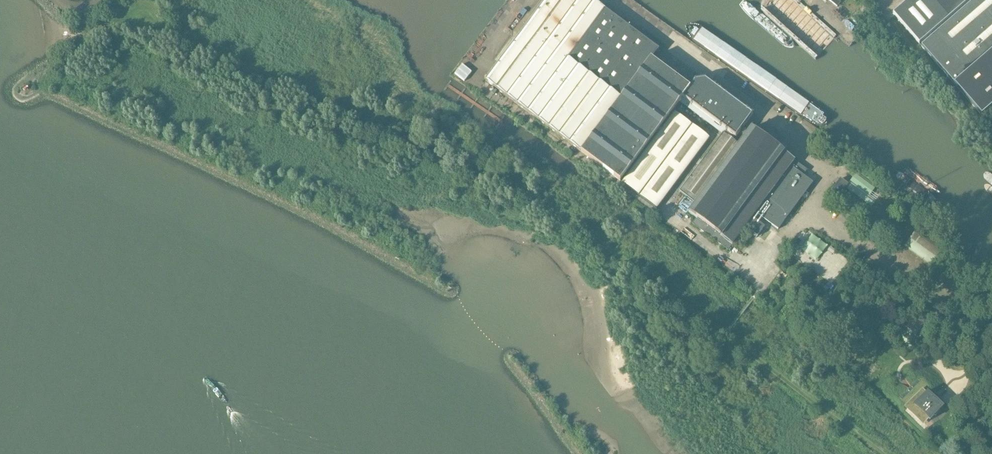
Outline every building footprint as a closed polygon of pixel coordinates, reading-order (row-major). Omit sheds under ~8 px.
[(620,181),(679,102),(722,133),(703,159),(679,191),(695,203),(688,213),(696,218),(692,223),(728,250),(755,213),(778,230),(813,183),(800,173),(803,167),(794,161),(794,160),(751,128),(739,145),(732,139),(734,136),(735,137),(753,114),(705,79),(695,80),(690,88),(651,59),(657,51),(657,52),(659,49),(593,0),(546,0),(485,81),(620,181)] [(796,0),(755,0),(753,2),(818,60),(838,37),(796,0)] [(919,44),(948,18),(932,0),(908,0),(893,14),(919,44)] [(981,116),(991,106),(991,0),(974,0),(921,46),(981,116)] [(948,18),(969,0),(932,0),(948,18)] [(860,169),(847,184),(845,187),(872,207),(885,189),(860,169)] [(838,196),(845,187),(847,184),(840,179),(831,191),(838,196)] [(757,236),(765,227),(754,219),(750,224),(749,223),(747,225),(749,225),(746,228),(757,236)] [(907,221),(892,243),(935,272),(950,251),(907,221)] [(918,378),(898,399),(905,406),(905,405),(925,424),(934,416),(936,416),(939,412),(939,410),(943,407),(936,400),(938,398),(939,398),(939,397),(935,394),(936,393),(921,378),(918,378)]
